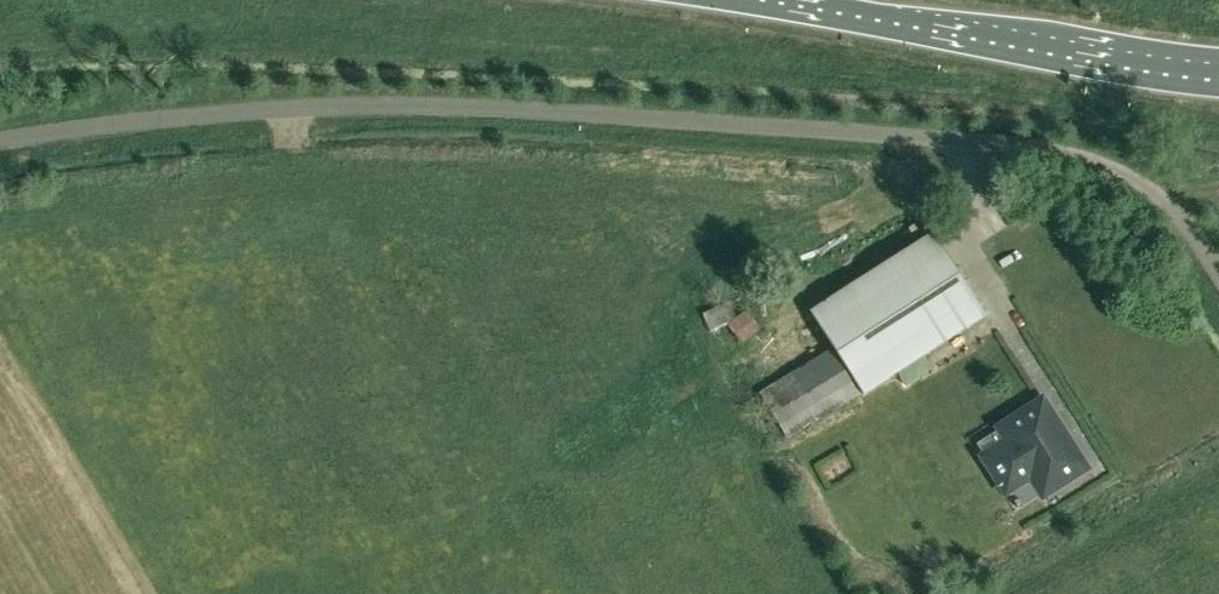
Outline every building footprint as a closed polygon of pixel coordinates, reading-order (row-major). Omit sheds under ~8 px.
[(865,394),(987,314),(933,232),(811,312),(865,394)] [(726,353),(744,343),(743,341),(762,331),(740,291),(703,310),(726,353)] [(858,395),(832,351),(798,371),(797,370),(760,391),(787,437),(858,395)] [(1001,427),(1010,441),(985,456),(1017,505),(1019,509),(1036,497),(1039,502),(1086,471),(1084,467),(1067,442),(1064,444),(1057,432),(1060,430),(1042,402),(1001,427)]
